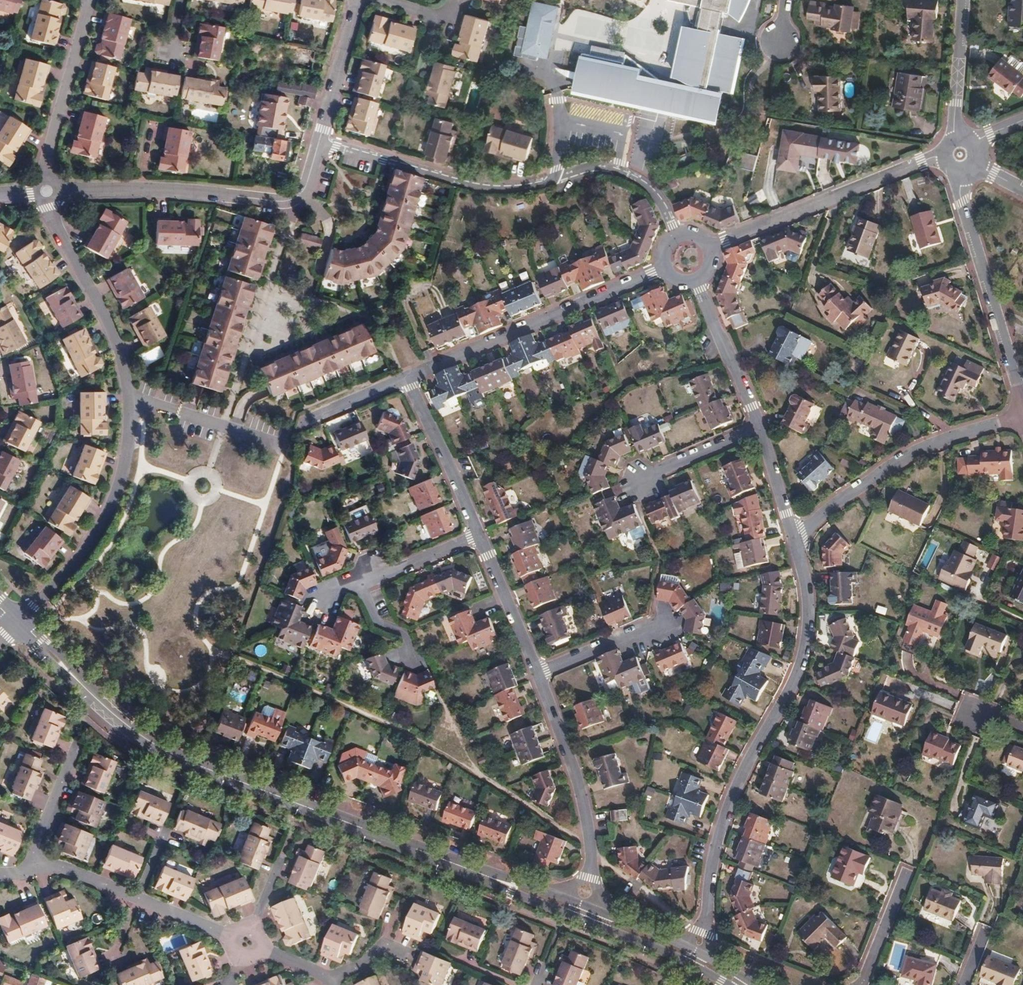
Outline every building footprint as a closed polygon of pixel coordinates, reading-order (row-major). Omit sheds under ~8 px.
[(17,8),(20,0),(0,0),(0,6),(11,9),(12,7),(17,8)] [(31,35),(54,42),(58,29),(55,28),(59,16),(55,14),(56,10),(58,11),(60,11),(63,9),(65,5),(61,0),(41,0),(31,35)] [(293,10),(294,0),(252,0),(251,4),(289,12),(289,10),(293,10)] [(301,14),(333,21),(338,0),(304,0),(301,14)] [(522,53),(522,50),(530,52),(530,55),(536,56),(536,53),(546,54),(556,4),(539,0),(536,0),(532,20),(529,19),(527,23),(520,22),(517,34),(518,35),(516,42),(515,42),(513,53),(521,54),(522,53)] [(719,106),(721,101),(707,98),(709,87),(733,92),(739,60),(744,39),(721,34),(726,12),(743,15),(746,0),(674,0),(675,0),(690,3),(690,8),(687,7),(693,22),(692,27),(687,26),(675,79),(699,85),(697,91),(657,82),(657,79),(626,54),(624,62),(583,52),(576,83),(631,92),(674,99),(719,106)] [(908,17),(915,17),(913,40),(932,42),(934,19),(936,19),(938,0),(936,0),(910,0),(908,17)] [(1017,1),(1016,11),(1011,11),(1010,23),(1022,25),(1022,0),(1017,0),(1017,1)] [(840,15),(834,14),(825,13),(825,10),(809,8),(806,25),(822,27),(822,32),(833,34),(833,37),(848,39),(852,14),(841,11),(840,15)] [(131,16),(107,10),(103,23),(106,24),(102,36),(106,37),(105,41),(103,41),(98,43),(96,47),(101,52),(118,57),(131,16)] [(489,20),(473,16),(465,14),(461,27),(464,28),(460,40),(464,41),(463,45),(461,45),(456,47),(455,51),(458,55),(477,61),(489,20)] [(373,21),(367,41),(407,52),(414,28),(401,24),(400,27),(387,24),(386,27),(383,26),(383,24),(381,19),(376,17),(373,21)] [(202,35),(198,54),(217,58),(224,26),(202,21),(199,34),(202,35)] [(1022,70),(1022,61),(1014,54),(1009,60),(1022,70)] [(25,55),(14,95),(33,101),(38,99),(40,94),(37,91),(35,90),(36,85),(39,86),(43,74),(45,74),(49,62),(25,55)] [(992,71),(1004,81),(1003,83),(1013,91),(1015,89),(1022,95),(1022,70),(1009,60),(1004,56),(992,71)] [(381,63),(359,57),(356,70),(358,71),(353,89),(360,91),(371,95),(381,63)] [(118,64),(99,59),(92,78),(90,77),(86,90),(108,97),(118,64)] [(450,65),(442,64),(436,83),(434,82),(432,90),(434,91),(432,97),(436,98),(434,104),(450,108),(460,72),(458,72),(459,67),(450,65)] [(137,70),(134,86),(172,94),(172,91),(176,92),(179,75),(159,71),(159,68),(152,67),(151,69),(145,68),(144,72),(137,70)] [(1004,81),(992,71),(990,73),(1003,83),(1004,81)] [(900,75),(896,109),(922,111),(925,90),(922,89),(923,77),(900,75)] [(184,76),(181,93),(185,94),(185,97),(222,104),(226,88),(218,87),(219,83),(213,82),(213,79),(205,78),(205,80),(184,76)] [(278,83),(277,90),(300,95),(313,99),(316,88),(301,84),(301,86),(291,85),(290,85),(278,83)] [(576,83),(575,85),(613,92),(661,100),(717,109),(719,106),(674,99),(631,92),(576,83)] [(613,92),(575,85),(574,90),(610,98),(610,96),(651,107),(652,104),(668,108),(667,113),(671,116),(676,118),(685,120),(692,120),(692,115),(712,119),(717,109),(661,100),(613,92)] [(813,85),(814,96),(818,96),(818,101),(819,119),(840,118),(839,85),(813,85)] [(257,135),(274,138),(278,139),(279,130),(282,131),(283,120),(281,119),(283,111),(285,112),(287,98),(263,93),(262,102),(260,101),(256,126),(258,126),(257,135)] [(313,99),(300,95),(298,103),(311,107),(313,99)] [(373,102),(354,96),(348,116),(345,115),(342,127),(363,134),(373,102)] [(76,144),(75,149),(98,154),(108,118),(85,112),(81,124),(83,125),(80,138),(83,138),(82,143),(80,143),(76,144)] [(0,121),(0,159),(5,159),(8,155),(6,151),(4,149),(6,145),(9,147),(16,137),(18,138),(25,126),(5,113),(0,121)] [(438,116),(426,152),(429,152),(427,156),(444,161),(450,142),(453,143),(456,135),(453,134),(454,128),(450,127),(452,120),(438,116)] [(157,158),(156,164),(180,169),(183,151),(187,131),(186,130),(163,126),(161,138),(163,138),(161,150),(165,151),(164,156),(161,155),(157,158)] [(493,126),(488,145),(489,150),(494,152),(499,148),(500,148),(503,149),(502,152),(503,152),(514,155),(514,158),(527,162),(534,138),(493,126)] [(783,132),(778,169),(795,172),(798,155),(818,159),(821,139),(799,136),(799,134),(783,132)] [(257,135),(254,134),(252,150),(270,153),(270,157),(285,160),(289,143),(273,139),(274,138),(257,135)] [(98,154),(75,149),(78,154),(96,159),(98,154)] [(752,172),(756,157),(742,152),(737,168),(752,172)] [(390,183),(419,192),(423,179),(393,170),(390,183)] [(386,197),(415,205),(419,192),(390,183),(386,197)] [(382,210),(411,218),(415,205),(386,197),(382,210)] [(692,216),(705,221),(712,205),(692,197),(675,204),(682,218),(685,218),(690,216),(692,216)] [(712,205),(705,221),(722,228),(741,220),(734,204),(722,209),(712,205)] [(636,236),(651,242),(658,225),(651,207),(635,214),(640,226),(636,236)] [(91,232),(84,244),(106,258),(128,221),(110,210),(105,210),(102,216),(103,220),(106,221),(104,225),(101,223),(94,234),(91,232)] [(378,223),(407,232),(411,218),(382,210),(378,223)] [(932,211),(913,217),(923,249),(942,243),(932,211)] [(238,231),(271,242),(272,237),(269,235),(270,231),(271,227),(243,218),(238,231)] [(854,235),(849,249),(870,257),(881,226),(860,218),(858,225),(856,225),(853,233),(854,234),(854,235)] [(159,219),(157,243),(199,246),(200,224),(198,221),(191,221),(189,223),(188,227),(184,226),(184,222),(171,222),(171,219),(159,219)] [(3,248),(14,229),(3,222),(1,224),(0,224),(0,246),(3,248)] [(375,233),(403,249),(407,232),(378,223),(375,233)] [(234,245),(263,254),(264,251),(265,247),(267,246),(269,247),(271,242),(238,231),(234,245)] [(789,232),(761,243),(770,264),(781,259),(778,254),(789,249),(790,249),(801,253),(806,238),(789,232)] [(302,233),(299,243),(318,249),(321,239),(302,233)] [(369,238),(389,260),(403,249),(375,233),(369,238)] [(609,256),(612,265),(615,270),(625,266),(626,267),(644,260),(651,242),(636,236),(631,247),(609,256)] [(359,244),(373,271),(389,260),(369,238),(359,244)] [(32,239),(15,251),(38,286),(59,272),(51,261),(49,263),(42,251),(38,253),(36,249),(37,248),(38,246),(39,244),(37,240),(32,239)] [(728,263),(723,274),(739,281),(747,261),(749,260),(752,255),(751,251),(754,250),(751,242),(725,253),(728,261),(728,263)] [(351,246),(358,275),(373,271),(359,244),(351,246)] [(234,245),(230,258),(262,268),(263,265),(261,263),(261,261),(262,258),(263,254),(234,245)] [(330,248),(323,275),(341,280),(341,249),(333,246),(331,246),(330,248)] [(341,249),(341,280),(358,275),(351,246),(341,249)] [(584,259),(595,285),(606,280),(602,272),(604,268),(612,265),(609,256),(604,246),(596,250),(597,254),(584,259)] [(801,253),(790,249),(786,258),(797,262),(801,253)] [(262,268),(230,258),(226,272),(253,281),(255,278),(256,274),(260,274),(262,268)] [(560,267),(568,284),(576,280),(580,282),(584,290),(595,285),(584,259),(569,265),(567,262),(560,265),(560,267)] [(545,272),(537,275),(547,297),(569,287),(568,284),(560,267),(546,273),(545,272)] [(127,270),(109,279),(119,297),(116,299),(122,310),(142,299),(127,270)] [(739,281),(723,274),(716,292),(727,318),(729,317),(743,311),(735,291),(739,281)] [(219,291),(251,301),(253,296),(250,295),(251,292),(252,287),(223,278),(219,291)] [(923,288),(925,295),(930,294),(932,300),(939,298),(958,306),(965,294),(959,291),(960,289),(948,284),(949,281),(943,278),(934,281),(935,284),(923,288)] [(518,287),(527,309),(543,303),(534,281),(518,287)] [(65,285),(44,295),(58,324),(76,316),(67,298),(70,296),(65,285)] [(518,287),(504,294),(510,309),(513,315),(527,309),(518,287)] [(663,319),(670,300),(665,288),(644,297),(654,322),(663,319)] [(510,309),(504,294),(502,290),(493,294),(495,297),(481,304),(492,329),(503,324),(499,315),(500,313),(510,309)] [(219,291),(215,305),(243,314),(244,312),(245,308),(248,307),(249,308),(251,301),(219,291)] [(672,300),(670,300),(663,319),(667,328),(692,317),(683,297),(682,296),(672,300)] [(827,298),(820,312),(831,318),(830,322),(838,326),(837,329),(844,332),(845,329),(855,335),(859,328),(865,331),(869,324),(867,322),(874,307),(859,300),(853,311),(827,298)] [(623,300),(596,312),(606,334),(633,323),(623,300)] [(1,351),(22,338),(0,302),(0,349),(1,351)] [(459,313),(466,328),(474,324),(479,325),(482,333),(492,329),(481,304),(467,309),(465,306),(457,309),(459,313)] [(243,314),(215,305),(211,318),(243,328),(243,325),(241,321),(242,319),(243,314)] [(148,309),(130,318),(140,336),(137,337),(143,349),(163,338),(148,309)] [(748,323),(743,311),(729,317),(734,329),(748,323)] [(459,313),(444,320),(453,341),(468,335),(466,328),(459,313)] [(235,341),(236,337),(237,334),(241,335),(243,328),(211,318),(206,331),(235,341)] [(571,331),(579,349),(593,343),(594,345),(602,341),(592,318),(570,327),(571,331)] [(453,341),(444,320),(430,326),(435,337),(438,347),(453,341)] [(349,326),(362,354),(376,349),(364,322),(359,324),(357,325),(356,325),(353,325),(349,326)] [(777,332),(767,352),(789,364),(794,355),(799,357),(809,338),(786,326),(783,324),(778,325),(776,330),(777,332)] [(338,334),(349,360),(362,354),(349,326),(343,329),(344,331),(341,332),(338,334)] [(84,327),(62,338),(79,376),(97,368),(101,362),(99,357),(95,356),(91,358),(89,354),(93,352),(87,340),(90,339),(84,327)] [(202,344),(231,354),(233,347),(235,341),(206,331),(202,344)] [(549,340),(556,357),(558,361),(572,355),(573,357),(581,353),(579,349),(571,331),(549,340)] [(902,331),(890,357),(907,365),(920,338),(902,331)] [(325,339),(337,365),(349,360),(338,334),(332,336),(325,339)] [(521,338),(532,363),(547,357),(549,361),(556,357),(549,340),(540,344),(536,342),(532,334),(521,338)] [(511,356),(504,359),(511,376),(514,375),(519,373),(517,369),(532,363),(521,338),(510,343),(513,351),(511,356)] [(312,344),(324,371),(337,365),(325,339),(319,342),(312,344)] [(229,361),(231,354),(202,344),(198,358),(227,367),(229,361)] [(298,348),(311,376),(324,371),(312,344),(311,345),(306,347),(305,345),(298,348)] [(145,365),(164,356),(159,345),(140,355),(145,365)] [(287,355),(298,381),(311,376),(298,348),(293,350),(294,352),(290,354),(287,355)] [(273,359),(286,387),(298,381),(287,355),(283,357),(279,359),(277,357),(273,359)] [(16,394),(17,402),(33,400),(28,361),(25,362),(25,358),(8,361),(11,381),(9,381),(9,389),(12,389),(12,395),(16,394)] [(194,372),(225,382),(227,376),(224,375),(225,371),(227,367),(198,358),(194,372)] [(260,367),(267,383),(270,391),(271,393),(286,387),(273,359),(266,361),(267,364),(264,365),(260,367)] [(511,376),(504,359),(488,365),(498,387),(513,380),(512,379),(511,376)] [(953,363),(939,394),(954,401),(961,387),(965,389),(968,384),(977,388),(982,377),(981,376),(984,368),(968,361),(964,368),(953,363)] [(447,369),(458,395),(473,389),(475,392),(481,389),(474,372),(465,375),(461,374),(457,365),(447,369)] [(474,372),(481,389),(483,393),(498,387),(488,365),(488,366),(474,372)] [(439,387),(429,390),(437,408),(445,405),(443,401),(458,395),(447,369),(436,374),(440,383),(439,387)] [(194,372),(189,384),(202,389),(218,394),(219,390),(220,386),(224,386),(225,382),(194,372)] [(688,380),(700,406),(717,398),(705,372),(688,380)] [(103,392),(79,391),(79,434),(99,434),(103,431),(103,425),(101,423),(98,423),(98,418),(101,418),(101,405),(103,405),(103,392)] [(789,402),(780,421),(802,432),(806,423),(803,421),(812,402),(796,393),(794,393),(790,395),(788,399),(789,402)] [(717,398),(700,406),(704,415),(705,414),(711,426),(731,417),(722,396),(717,398)] [(848,414),(847,416),(855,420),(874,428),(869,438),(882,444),(887,434),(888,435),(889,434),(892,427),(897,429),(898,430),(900,429),(903,423),(903,421),(897,418),(897,416),(867,402),(866,404),(855,399),(854,402),(847,398),(841,411),(848,414)] [(14,421),(4,439),(20,449),(37,420),(18,409),(12,420),(14,421)] [(389,444),(405,437),(398,419),(379,412),(373,428),(384,432),(389,444)] [(855,420),(847,416),(845,420),(846,421),(853,424),(855,420)] [(640,424),(642,430),(650,426),(647,421),(640,424)] [(363,438),(356,422),(329,433),(336,449),(363,438)] [(642,430),(631,435),(634,443),(639,452),(665,441),(658,424),(657,423),(650,426),(642,430)] [(640,424),(628,429),(631,435),(642,430),(640,424)] [(597,459),(608,463),(614,465),(619,453),(630,449),(628,446),(622,433),(603,441),(597,459)] [(396,460),(391,473),(408,479),(415,461),(415,459),(407,442),(391,449),(396,460)] [(334,462),(327,445),(313,450),(304,447),(302,447),(297,462),(315,469),(334,462)] [(80,446),(70,477),(92,484),(96,472),(93,471),(99,452),(80,446)] [(981,454),(968,455),(968,457),(969,464),(969,471),(969,473),(1000,472),(1000,480),(1012,479),(1010,449),(981,450),(981,454)] [(15,458),(0,450),(0,485),(15,458)] [(815,462),(799,476),(812,491),(816,491),(819,488),(819,485),(836,470),(819,451),(811,458),(815,462)] [(585,475),(591,457),(585,454),(578,473),(580,476),(582,477),(585,475)] [(741,455),(723,463),(731,483),(728,484),(732,494),(755,484),(746,465),(747,461),(745,457),(741,455)] [(597,459),(591,457),(585,475),(592,494),(601,490),(607,487),(603,477),(608,463),(597,459)] [(969,464),(968,457),(958,458),(959,472),(969,471),(969,464)] [(671,494),(678,511),(687,508),(687,506),(700,500),(691,478),(669,488),(671,494)] [(427,479),(404,489),(408,497),(410,497),(416,510),(436,502),(427,479)] [(68,486),(45,520),(62,532),(66,532),(70,527),(69,522),(67,521),(69,517),(72,519),(79,508),(81,510),(88,499),(68,486)] [(898,489),(889,507),(919,523),(928,504),(898,489)] [(486,499),(497,524),(521,514),(518,507),(510,510),(503,492),(486,499)] [(671,494),(645,505),(652,522),(669,515),(671,520),(680,516),(678,511),(671,494)] [(612,526),(617,536),(642,525),(634,504),(620,509),(614,496),(605,500),(593,506),(603,530),(612,526)] [(438,507),(415,516),(419,525),(421,524),(427,538),(447,529),(438,507)] [(995,519),(1005,521),(1003,537),(1022,540),(1022,509),(1008,507),(1007,508),(997,507),(995,519)] [(748,540),(764,536),(766,536),(759,508),(742,512),(748,540)] [(373,530),(366,513),(339,524),(346,542),(373,530)] [(516,552),(533,545),(538,543),(532,528),(533,527),(529,520),(507,529),(516,552)] [(59,539),(44,527),(23,552),(40,567),(48,557),(46,555),(59,539)] [(823,546),(822,550),(822,564),(823,566),(840,565),(839,552),(846,545),(834,533),(823,546)] [(748,540),(734,543),(734,547),(741,545),(742,550),(736,552),(739,567),(769,560),(764,536),(748,540)] [(981,547),(967,540),(961,553),(958,552),(953,563),(950,562),(942,578),(968,590),(974,579),(970,578),(973,571),(979,560),(975,558),(981,547)] [(343,550),(340,549),(326,545),(322,557),(311,562),(317,576),(336,569),(343,550)] [(536,553),(533,545),(516,552),(510,555),(519,577),(540,569),(534,554),(536,553)] [(995,569),(1001,557),(993,554),(988,566),(995,569)] [(1021,567),(1005,597),(1022,606),(1022,568),(1021,567)] [(285,576),(278,593),(290,597),(295,599),(296,599),(300,588),(310,584),(304,568),(285,576)] [(763,584),(781,586),(779,569),(765,572),(765,580),(763,580),(763,584)] [(451,570),(433,577),(440,594),(451,589),(453,589),(464,594),(467,584),(470,577),(453,570),(451,570)] [(854,570),(830,572),(831,594),(829,597),(829,601),(832,604),(852,603),(851,582),(855,581),(854,570)] [(546,576),(523,585),(532,608),(533,608),(537,616),(538,616),(550,610),(546,602),(553,599),(547,585),(549,584),(546,576)] [(440,594),(433,577),(414,585),(407,603),(424,609),(428,599),(440,594)] [(477,580),(470,577),(467,584),(474,587),(477,580)] [(662,584),(678,587),(679,581),(678,580),(663,577),(662,584)] [(678,587),(662,584),(659,601),(670,603),(677,614),(681,613),(683,616),(689,625),(686,634),(703,639),(708,619),(696,601),(692,605),(680,588),(678,587)] [(763,584),(760,612),(778,614),(781,586),(763,584)] [(599,605),(608,626),(631,617),(622,597),(608,602),(607,601),(599,605)] [(267,626),(275,629),(293,622),(299,608),(292,606),(288,604),(277,599),(267,626)] [(909,624),(902,640),(911,644),(916,646),(922,630),(937,636),(946,616),(941,614),(946,604),(936,599),(931,612),(914,605),(906,622),(909,624)] [(550,610),(538,616),(546,635),(546,639),(548,644),(552,644),(569,637),(561,617),(565,615),(561,605),(550,610)] [(876,613),(887,615),(888,608),(878,606),(876,613)] [(342,614),(352,617),(354,611),(344,608),(342,614)] [(447,618),(458,644),(466,641),(475,622),(474,621),(469,609),(447,618)] [(328,630),(335,647),(344,651),(354,625),(333,616),(328,630)] [(475,622),(466,641),(470,649),(495,638),(487,617),(475,622)] [(759,627),(756,642),(778,647),(783,623),(760,617),(757,627),(759,627)] [(830,648),(839,651),(848,654),(854,639),(855,636),(847,618),(831,625),(835,636),(830,648)] [(293,622),(275,629),(271,639),(297,649),(300,642),(306,626),(293,622)] [(984,643),(1001,651),(1007,634),(978,622),(967,647),(980,653),(984,643)] [(314,625),(307,644),(306,647),(331,657),(335,647),(328,630),(314,625)] [(1007,634),(1001,651),(1009,654),(1015,638),(1007,634)] [(854,639),(848,654),(855,657),(861,642),(854,639)] [(680,644),(679,641),(653,652),(660,670),(686,659),(680,644)] [(745,663),(737,676),(761,690),(767,680),(761,676),(759,675),(761,671),(764,672),(766,670),(774,657),(751,647),(748,653),(744,652),(740,659),(745,663)] [(606,683),(616,678),(622,661),(617,650),(595,659),(606,683)] [(848,654),(839,651),(834,664),(823,668),(824,670),(816,673),(817,676),(815,677),(818,684),(821,683),(822,685),(830,682),(830,683),(848,676),(855,657),(848,654)] [(376,652),(360,659),(369,678),(386,684),(393,668),(382,664),(376,652)] [(622,661),(616,678),(620,688),(644,677),(640,666),(635,655),(622,661)] [(489,687),(492,695),(494,694),(512,687),(516,685),(506,663),(485,672),(491,686),(489,687)] [(399,671),(392,687),(410,694),(428,686),(422,670),(411,675),(399,671)] [(761,690),(737,676),(729,690),(726,688),(722,695),(739,705),(744,696),(747,695),(756,700),(761,690)] [(512,687),(494,694),(505,721),(523,714),(512,687)] [(11,698),(0,688),(0,709),(11,698)] [(895,697),(896,695),(880,688),(872,709),(903,722),(911,703),(895,697)] [(912,701),(896,695),(895,697),(911,703),(912,701)] [(597,697),(573,706),(582,729),(604,720),(599,707),(599,703),(597,697)] [(801,721),(821,729),(823,729),(828,716),(829,716),(832,708),(832,707),(810,699),(801,721)] [(266,717),(270,708),(262,705),(259,706),(256,714),(266,717)] [(210,731),(233,739),(241,717),(226,712),(227,710),(218,707),(210,731)] [(252,732),(271,739),(281,712),(270,708),(266,717),(256,714),(250,711),(242,734),(250,737),(252,732)] [(47,710),(35,740),(53,748),(61,729),(63,730),(68,718),(47,710)] [(720,711),(707,736),(724,745),(737,720),(720,711)] [(801,721),(798,719),(789,742),(810,750),(816,737),(817,737),(821,729),(801,721)] [(285,760),(295,763),(305,737),(290,731),(291,727),(284,724),(277,744),(286,747),(287,753),(285,760)] [(510,735),(516,749),(537,740),(531,725),(511,733),(510,735)] [(932,729),(923,750),(934,755),(952,763),(960,744),(947,738),(941,735),(942,733),(932,729)] [(724,745),(707,736),(702,745),(704,745),(697,758),(717,769),(729,747),(724,745)] [(305,737),(295,763),(306,768),(309,759),(314,757),(322,761),(329,742),(321,738),(319,743),(305,737)] [(537,740),(516,749),(522,764),(542,755),(537,740)] [(1009,763),(1022,769),(1022,748),(1013,743),(1009,752),(1013,754),(1009,763)] [(360,760),(370,763),(373,755),(363,752),(360,760)] [(596,759),(595,762),(596,766),(598,767),(605,788),(629,780),(626,771),(621,773),(615,752),(596,759)] [(95,766),(87,785),(105,792),(117,761),(96,753),(91,765),(95,766)] [(29,755),(14,790),(16,791),(15,794),(31,801),(39,782),(42,783),(45,776),(42,775),(45,769),(41,768),(44,761),(29,755)] [(772,763),(767,777),(788,786),(794,771),(791,770),(794,762),(777,755),(774,763),(772,763)] [(352,776),(363,780),(370,763),(360,760),(352,757),(334,766),(342,781),(352,776)] [(370,763),(363,780),(376,785),(381,795),(397,788),(388,771),(370,763)] [(547,769),(530,777),(535,790),(532,800),(547,806),(554,789),(547,769)] [(682,781),(677,795),(703,805),(707,794),(699,791),(698,787),(701,778),(682,771),(679,779),(682,781)] [(788,786),(767,777),(761,793),(782,801),(788,786)] [(406,799),(432,809),(439,791),(412,781),(406,799)] [(646,795),(654,797),(656,789),(648,787),(646,795)] [(976,792),(963,821),(979,828),(985,814),(993,818),(1000,802),(976,792)] [(141,793),(132,813),(143,818),(145,816),(164,823),(171,805),(141,793)] [(872,801),(868,809),(876,813),(875,816),(873,816),(872,818),(869,826),(884,832),(885,830),(892,833),(903,804),(877,793),(874,802),(872,801)] [(80,794),(74,809),(81,812),(77,821),(96,828),(106,804),(80,794)] [(703,805),(677,795),(671,809),(669,809),(666,816),(684,823),(688,813),(690,812),(699,815),(703,805)] [(440,818),(468,829),(474,811),(447,801),(440,818)] [(617,808),(615,819),(627,818),(625,807),(617,808)] [(617,808),(609,809),(610,820),(615,819),(617,808)] [(183,812),(176,829),(194,836),(193,839),(200,841),(202,839),(206,841),(208,838),(215,841),(221,826),(187,812),(186,813),(183,812)] [(743,835),(744,835),(766,844),(770,834),(768,833),(773,820),(752,812),(743,835)] [(483,815),(476,832),(502,842),(509,825),(483,815)] [(3,849),(2,851),(15,856),(24,833),(0,823),(0,847),(3,849)] [(244,859),(242,864),(258,870),(266,851),(269,851),(272,844),(269,843),(272,837),(268,835),(271,829),(256,823),(241,858),(244,859)] [(67,826),(61,841),(68,844),(64,853),(83,861),(93,837),(67,826)] [(540,840),(531,864),(545,869),(548,859),(555,862),(563,841),(540,833),(538,839),(540,840)] [(766,844),(744,835),(735,858),(741,860),(753,864),(758,866),(761,860),(761,857),(766,844)] [(639,876),(648,864),(638,857),(636,845),(619,848),(621,866),(637,879),(639,876)] [(832,876),(852,885),(861,864),(866,866),(870,857),(864,855),(864,853),(845,845),(832,876)] [(300,864),(292,884),(309,891),(311,887),(312,888),(328,852),(312,846),(309,853),(306,851),(303,857),(301,856),(298,863),(300,864)] [(113,847),(105,866),(125,874),(124,876),(136,881),(144,860),(113,847)] [(975,855),(974,874),(987,875),(987,882),(1002,883),(1004,857),(975,855)] [(738,865),(751,870),(753,864),(741,860),(738,865)] [(650,861),(648,864),(639,876),(655,888),(674,886),(672,868),(660,869),(650,861)] [(738,877),(748,881),(752,870),(751,870),(738,865),(734,876),(738,877)] [(170,892),(190,900),(197,881),(166,868),(157,890),(169,894),(170,892)] [(366,909),(364,913),(380,920),(389,900),(391,901),(394,894),(392,893),(394,887),(390,885),(393,878),(379,873),(364,908),(366,909)] [(242,876),(203,892),(211,911),(215,914),(220,912),(221,908),(221,905),(224,903),(226,907),(238,902),(239,904),(252,899),(242,876)] [(748,881),(738,877),(731,895),(738,913),(752,907),(754,906),(750,896),(754,883),(748,881)] [(950,894),(941,891),(931,887),(922,907),(950,919),(959,898),(950,894)] [(62,894),(46,901),(56,927),(82,916),(74,897),(65,901),(62,894)] [(301,901),(278,909),(282,922),(285,921),(289,933),(293,932),(295,935),(293,936),(289,940),(292,945),(297,947),(315,940),(301,901)] [(2,919),(1,923),(9,942),(48,927),(39,904),(26,909),(27,911),(16,916),(17,920),(13,921),(8,916),(2,919)] [(417,904),(407,930),(422,936),(425,930),(434,934),(441,914),(417,904)] [(738,913),(735,915),(743,933),(761,940),(768,923),(756,918),(752,907),(738,913)] [(809,923),(797,935),(813,950),(829,934),(839,943),(845,937),(834,928),(834,926),(821,914),(811,924),(809,923)] [(458,919),(449,940),(461,945),(462,942),(480,949),(488,931),(458,919)] [(336,926),(326,952),(342,958),(345,952),(354,955),(362,936),(336,926)] [(518,931),(503,966),(505,967),(504,970),(520,977),(529,958),(531,959),(534,952),(532,951),(534,945),(530,944),(533,936),(518,931)] [(89,935),(67,944),(81,975),(99,968),(91,949),(94,947),(89,935)] [(205,950),(200,939),(179,948),(192,978),(210,970),(202,952),(205,950)] [(551,984),(573,984),(584,957),(570,951),(567,957),(564,957),(562,962),(558,961),(556,968),(558,969),(551,984)] [(430,953),(423,970),(429,972),(425,981),(434,984),(446,984),(455,964),(434,955),(430,953)] [(900,974),(917,979),(916,984),(929,984),(935,963),(906,955),(900,974)] [(1013,976),(1017,977),(1021,968),(999,959),(989,955),(981,975),(998,982),(997,984),(1010,984),(1013,976)] [(116,974),(120,984),(141,984),(163,976),(156,961),(149,963),(148,961),(143,963),(141,960),(134,963),(135,966),(116,974)] [(32,974),(27,984),(43,984),(45,979),(32,974)] [(22,982),(4,975),(0,984),(21,984),(22,982)]
